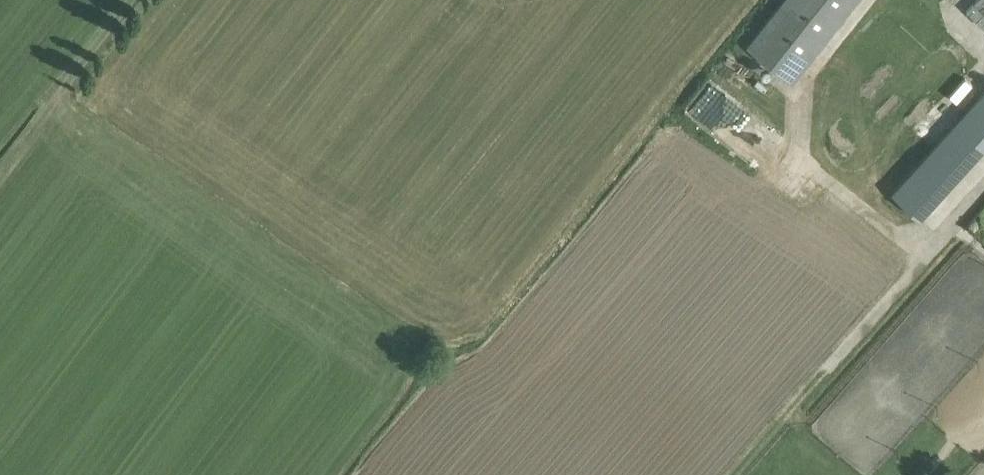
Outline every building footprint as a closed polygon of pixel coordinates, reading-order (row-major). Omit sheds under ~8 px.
[(858,0),(784,0),(747,47),(793,83),(858,0)] [(974,2),(983,11),(983,0),(976,0),(974,2)] [(955,124),(893,192),(920,217),(982,150),(955,124)]
